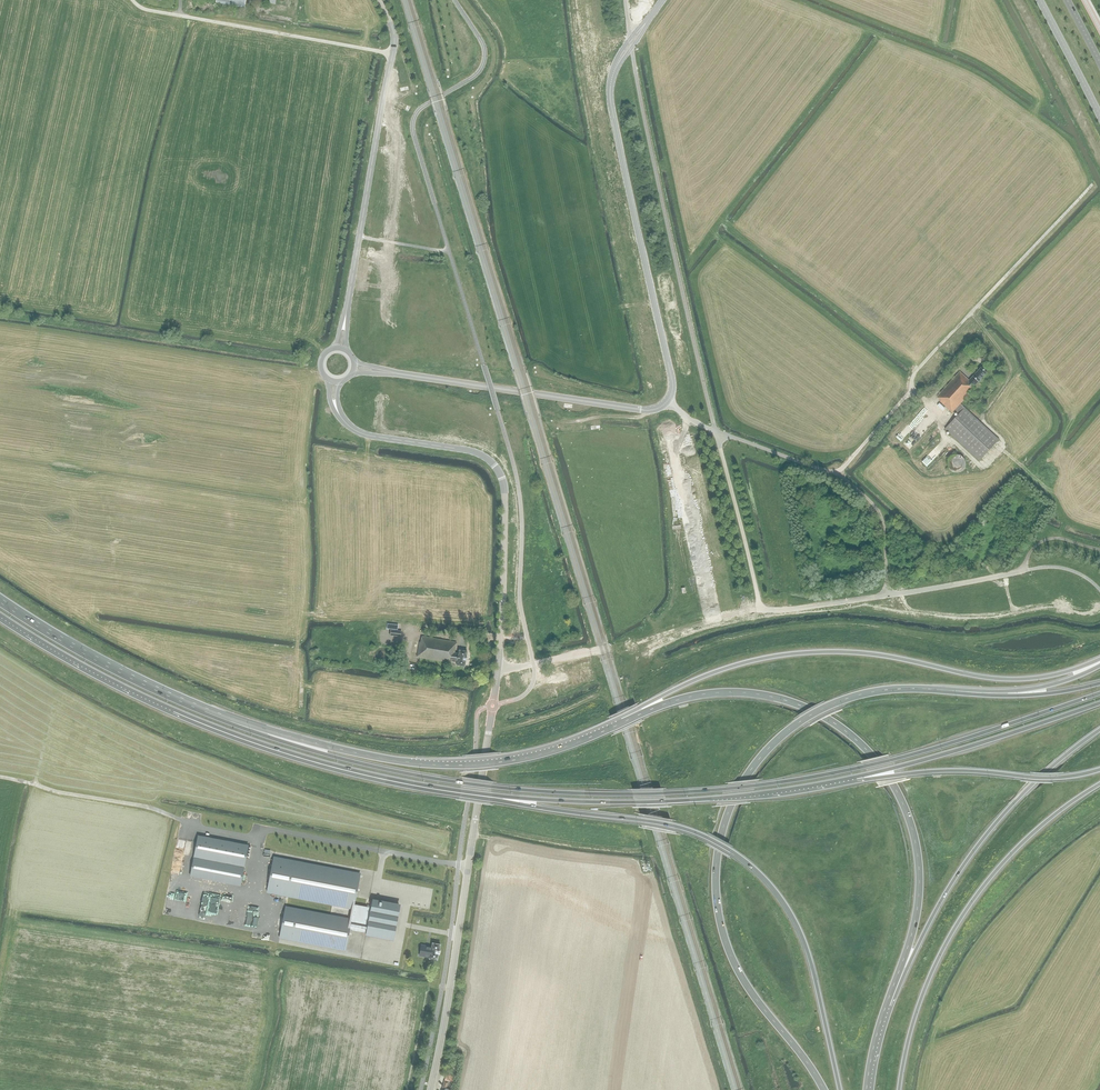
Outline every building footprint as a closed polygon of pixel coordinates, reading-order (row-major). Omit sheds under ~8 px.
[(979,461),(980,460),(999,440),(960,404),(975,388),(974,387),(979,382),(980,383),(982,380),(981,379),(987,373),(981,367),(969,380),(960,372),(937,397),(941,400),(940,401),(952,413),(954,411),(959,415),(945,429),(979,461)] [(950,470),(951,471),(953,472),(954,472),(955,473),(956,473),(957,473),(958,473),(959,473),(959,472),(960,472),(961,472),(961,471),(962,471),(963,470),(964,470),(964,469),(964,468),(965,468),(965,467),(965,466),(966,465),(966,464),(966,463),(966,462),(965,462),(965,461),(965,460),(965,459),(964,459),(964,458),(963,457),(962,457),(962,456),(961,456),(961,455),(959,455),(958,455),(957,455),(955,455),(954,455),(953,455),(952,456),(951,456),(950,457),(950,458),(949,459),(948,459),(948,460),(948,461),(948,462),(947,463),(947,464),(947,465),(948,466),(948,467),(948,468),(949,468),(949,469),(950,470)] [(390,636),(401,637),(402,631),(397,630),(397,629),(398,624),(387,623),(386,628),(392,629),(392,630),(390,630),(390,636)] [(457,662),(456,665),(464,666),(467,652),(459,650),(458,654),(454,653),(456,642),(422,636),(422,638),(421,638),(420,643),(419,647),(418,647),(417,657),(449,663),(450,661),(457,662)] [(248,846),(198,836),(197,842),(194,857),(238,865),(234,884),(240,886),(244,866),(248,846)] [(366,933),(392,938),(393,937),(394,937),(394,934),(393,933),(398,909),(399,905),(373,900),(372,905),(370,905),(369,907),(354,904),(360,874),(274,857),(272,868),(291,872),(289,885),(269,881),(267,892),(332,905),(352,908),(350,919),(330,915),(286,907),(280,938),(331,947),(345,950),(349,930),(366,933)] [(432,943),(431,947),(421,945),(419,955),(429,957),(429,959),(437,960),(440,944),(432,943)] [(445,1080),(442,1087),(444,1088),(443,1089),(450,1089),(454,1076),(447,1074),(445,1080)]
